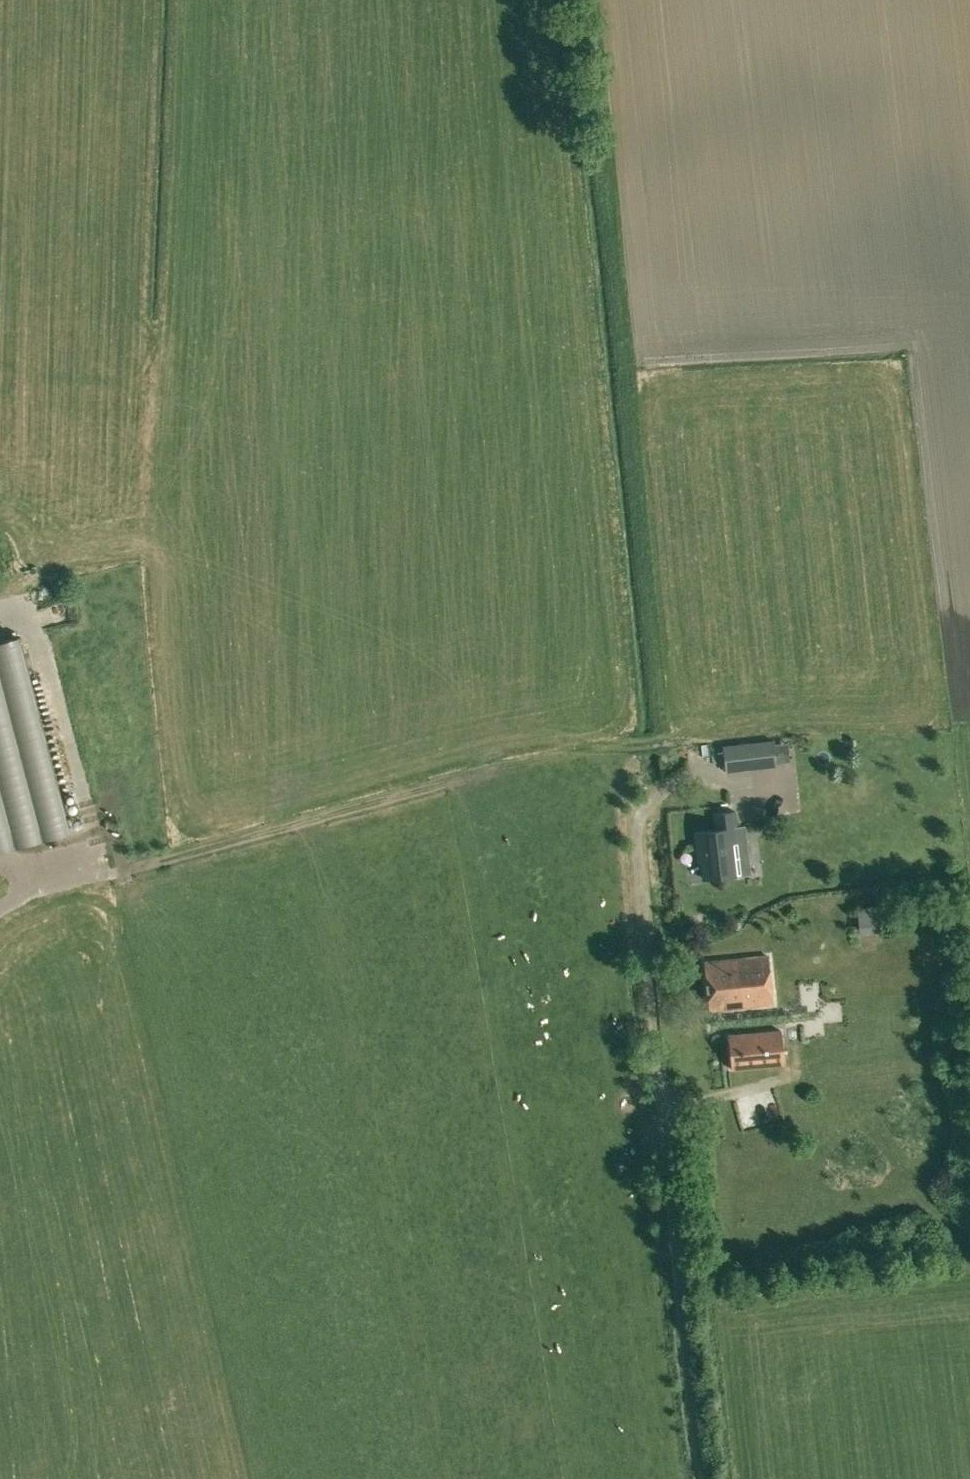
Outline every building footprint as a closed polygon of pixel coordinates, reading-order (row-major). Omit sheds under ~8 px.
[(69,832),(21,636),(0,641),(0,850),(69,832)] [(752,767),(749,742),(724,745),(727,770),(752,767)] [(715,829),(696,832),(699,852),(702,852),(705,878),(751,872),(748,844),(739,845),(735,811),(713,814),(715,829)] [(883,907),(862,910),(866,939),(887,936),(883,907)] [(706,962),(710,1008),(771,1003),(768,957),(706,962)] [(728,1035),(733,1069),(784,1064),(779,1030),(728,1035)]
